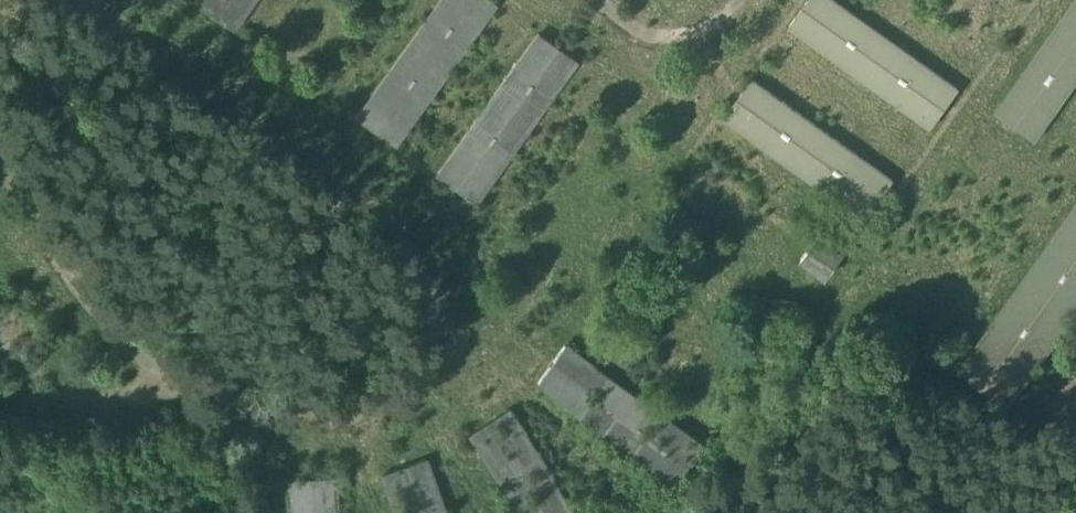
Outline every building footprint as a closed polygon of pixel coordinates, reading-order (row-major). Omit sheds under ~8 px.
[(195,1),(233,28),(252,0),(195,0),(195,1)] [(356,117),(394,144),(495,2),(492,0),(440,0),(356,117)] [(834,0),(808,0),(790,25),(931,126),(958,89),(834,0)] [(997,111),(1035,138),(1075,80),(1075,0),(997,111)] [(537,33),(437,174),(474,201),(575,60),(537,33)] [(893,180),(752,79),(725,117),(866,218),(893,180)] [(960,370),(1009,405),(1075,311),(1075,207),(960,370)] [(845,251),(819,233),(801,258),(827,276),(845,251)] [(705,443),(565,344),(538,382),(678,482),(705,443)] [(508,408),(470,433),(521,512),(575,512),(508,408)] [(425,457),(382,473),(396,512),(445,512),(425,457)] [(287,478),(289,512),(334,512),(332,476),(287,478)]
